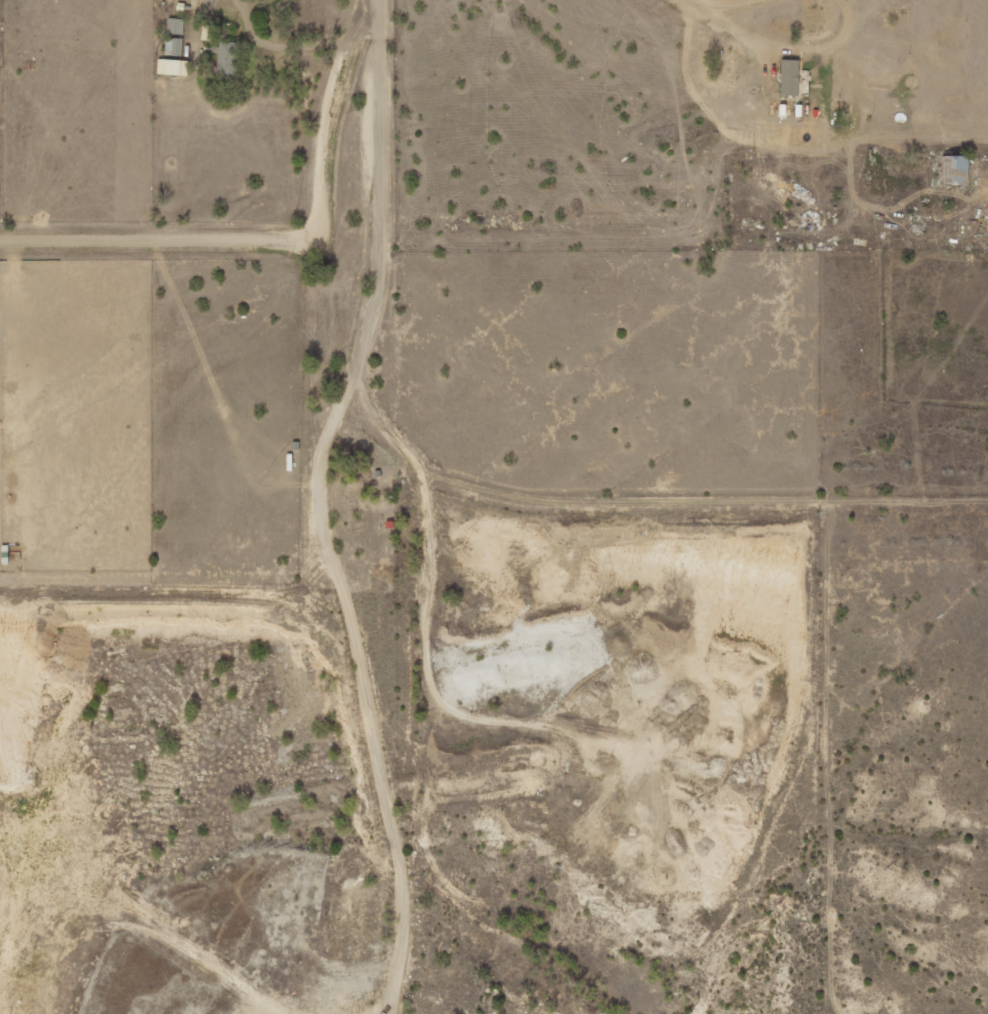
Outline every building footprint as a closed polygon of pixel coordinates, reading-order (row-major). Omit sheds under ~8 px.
[(184,18),(167,18),(166,55),(183,56),(184,18)] [(215,74),(236,77),(242,44),(221,40),(215,74)] [(189,60),(158,59),(157,74),(188,75),(189,60)] [(799,96),(800,60),(783,59),(782,96),(799,96)] [(944,185),(969,184),(969,155),(943,156),(944,185)]
